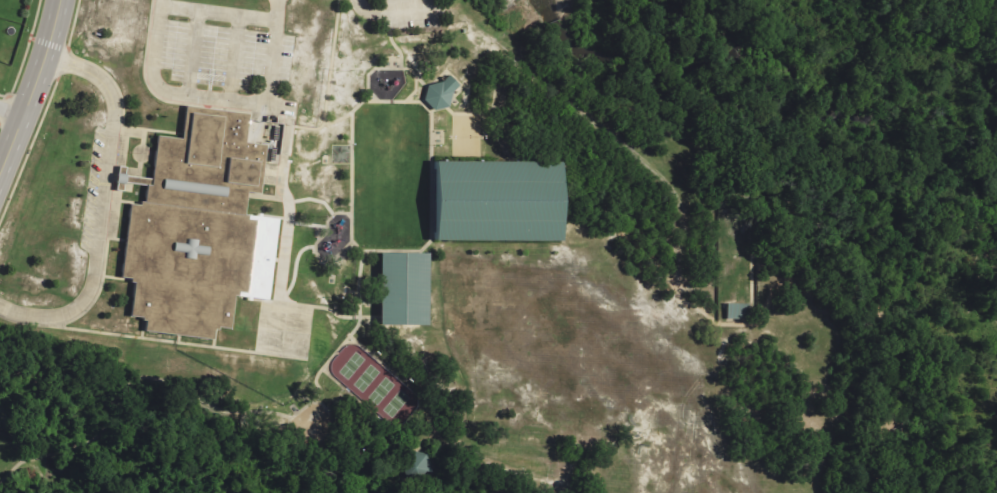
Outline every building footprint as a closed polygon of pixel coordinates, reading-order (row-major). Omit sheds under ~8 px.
[(422,100),(425,89),(426,86),(441,82),(447,75),(458,85),(452,91),(447,107),(445,107),(433,110),(422,100)] [(184,103),(178,139),(156,136),(145,203),(125,203),(120,282),(131,282),(128,317),(143,319),(142,332),(218,340),(219,329),(239,330),(256,219),(243,217),(247,192),(259,194),(264,145),(243,143),(248,113),(184,103)] [(558,241),(558,164),(530,165),(530,164),(524,164),(524,168),(516,168),(516,162),(431,162),(431,242),(558,241)] [(426,254),(379,254),(378,326),(426,326),(426,254)] [(727,318),(747,319),(747,304),(727,304),(727,318)]
